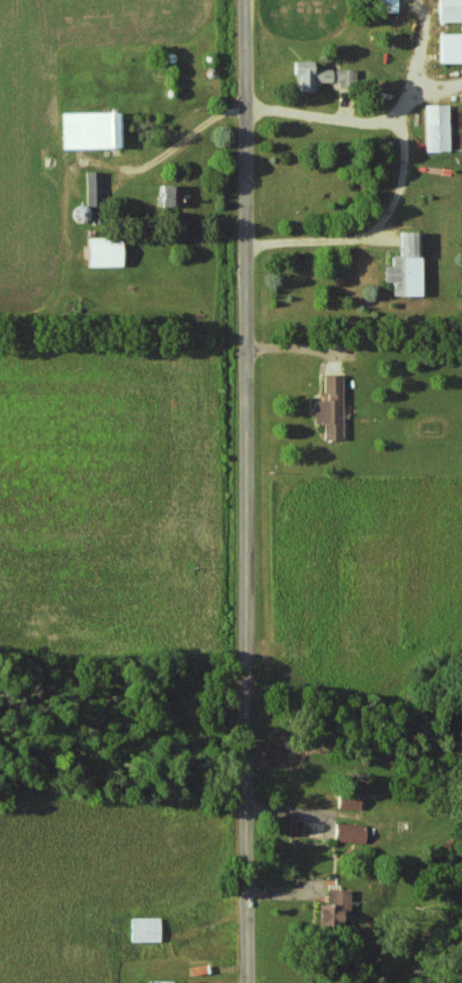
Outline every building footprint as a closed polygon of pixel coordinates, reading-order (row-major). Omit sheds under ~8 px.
[(398,13),(398,0),(380,0),(380,12),(398,13)] [(439,22),(461,22),(461,0),(439,0),(439,22)] [(438,35),(438,64),(461,63),(461,35),(438,35)] [(312,70),(312,62),(291,62),(291,76),(298,76),(298,93),(312,93),(312,84),(358,84),(358,70),(312,70)] [(426,152),(450,152),(449,106),(425,106),(426,152)] [(63,150),(120,149),(120,113),(62,114),(63,150)] [(101,172),(86,172),(86,206),(102,206),(101,172)] [(162,207),(182,207),(183,186),(162,185),(162,207)] [(421,233),(401,233),(401,257),(392,256),(392,267),(383,267),(383,283),(392,283),(392,296),(420,296),(421,233)] [(120,267),(120,240),(87,239),(86,266),(120,267)] [(343,440),(344,375),(324,375),(324,399),(315,399),(315,424),(325,424),(324,440),(343,440)] [(359,809),(359,796),(338,796),(337,808),(359,809)] [(364,843),(365,825),(335,824),(335,842),(364,843)] [(349,890),(326,890),(326,905),(317,904),(316,923),(348,923),(349,890)] [(159,918),(131,918),(130,942),(159,942),(159,918)]
